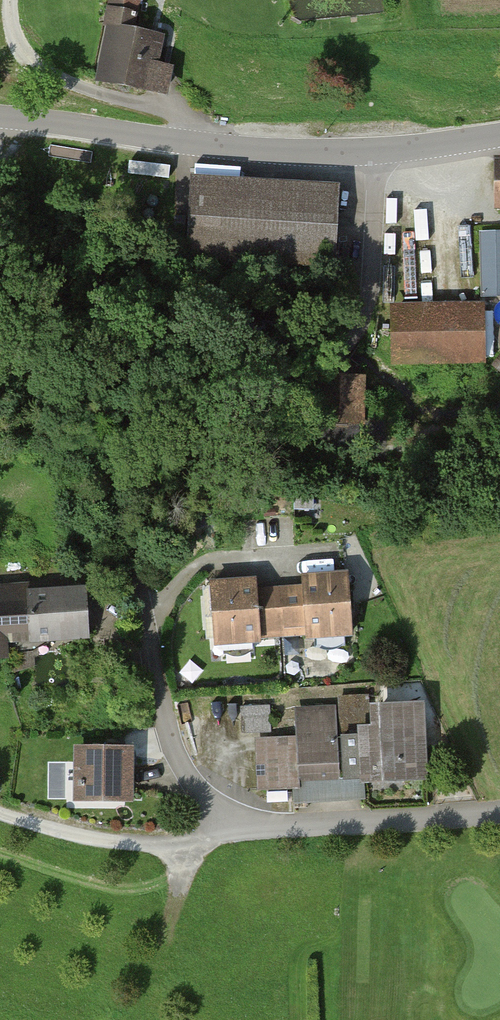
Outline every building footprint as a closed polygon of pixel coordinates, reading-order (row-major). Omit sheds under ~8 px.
[(96,75),(166,88),(170,64),(156,61),(162,29),(132,24),(137,0),(110,0),(96,75)] [(337,180),(193,171),(189,249),(333,257),(337,180)] [(482,229),(482,294),(499,294),(499,229),(482,229)] [(486,309),(397,311),(398,367),(487,365),(486,309)] [(360,375),(317,375),(316,415),(360,415),(360,375)] [(352,568),(307,572),(308,587),(283,589),(287,635),(357,630),(352,568)] [(259,581),(214,585),(219,646),(284,641),(280,588),(260,590),(259,581)] [(0,593),(0,661),(8,660),(7,642),(90,638),(88,593),(31,596),(31,592),(0,593)] [(430,781),(426,704),(372,707),(371,695),(340,697),(341,704),(300,706),(301,737),(259,739),(262,788),(301,786),(302,801),(367,797),(366,784),(430,781)] [(132,751),(80,750),(79,798),(132,799),(132,751)]
